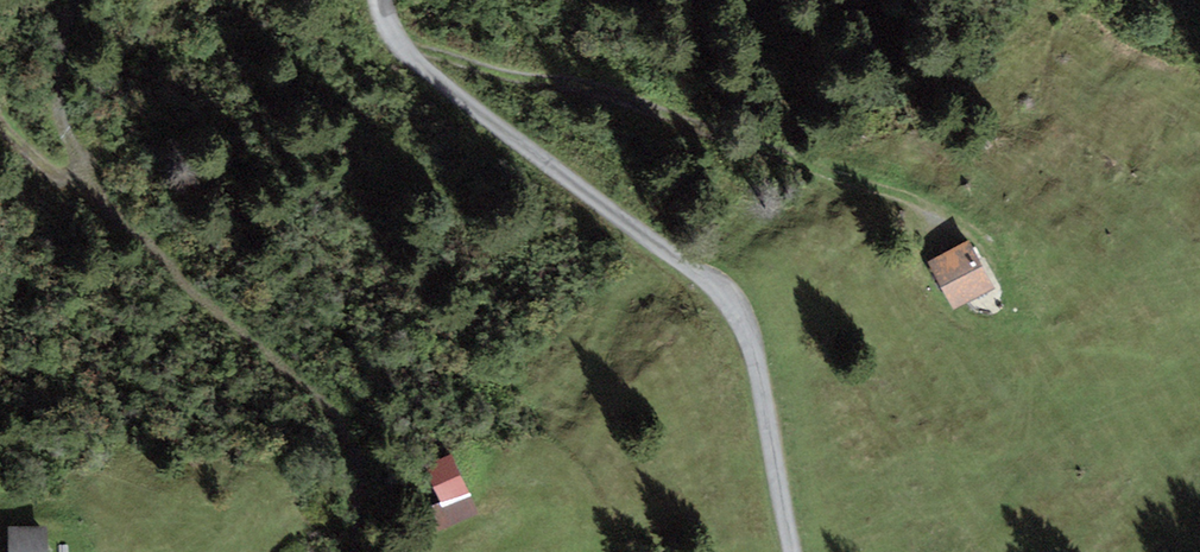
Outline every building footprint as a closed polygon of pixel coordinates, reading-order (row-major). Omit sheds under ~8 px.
[(973,244),(932,265),(955,310),(996,289),(973,244)] [(455,459),(426,473),(442,508),(471,494),(455,459)] [(12,536),(12,551),(51,551),(51,535),(12,536)]
